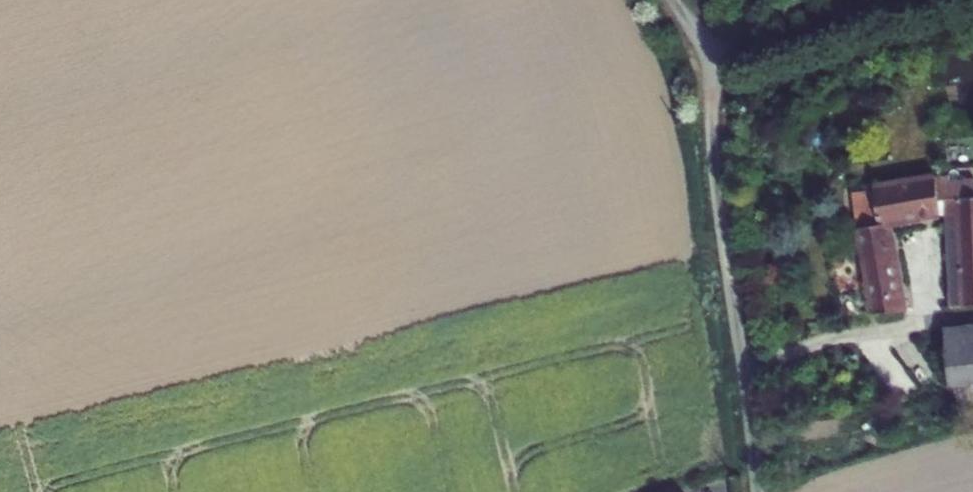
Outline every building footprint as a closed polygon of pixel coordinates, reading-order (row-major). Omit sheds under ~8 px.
[(944,176),(874,187),(874,189),(854,193),(858,228),(874,314),(902,311),(886,225),(946,214),(959,214),(963,267),(949,268),(952,307),(972,305),(972,196),(946,197),(944,176)] [(963,267),(959,214),(946,214),(949,268),(963,267)] [(946,347),(951,385),(972,382),(972,344),(946,347)]
